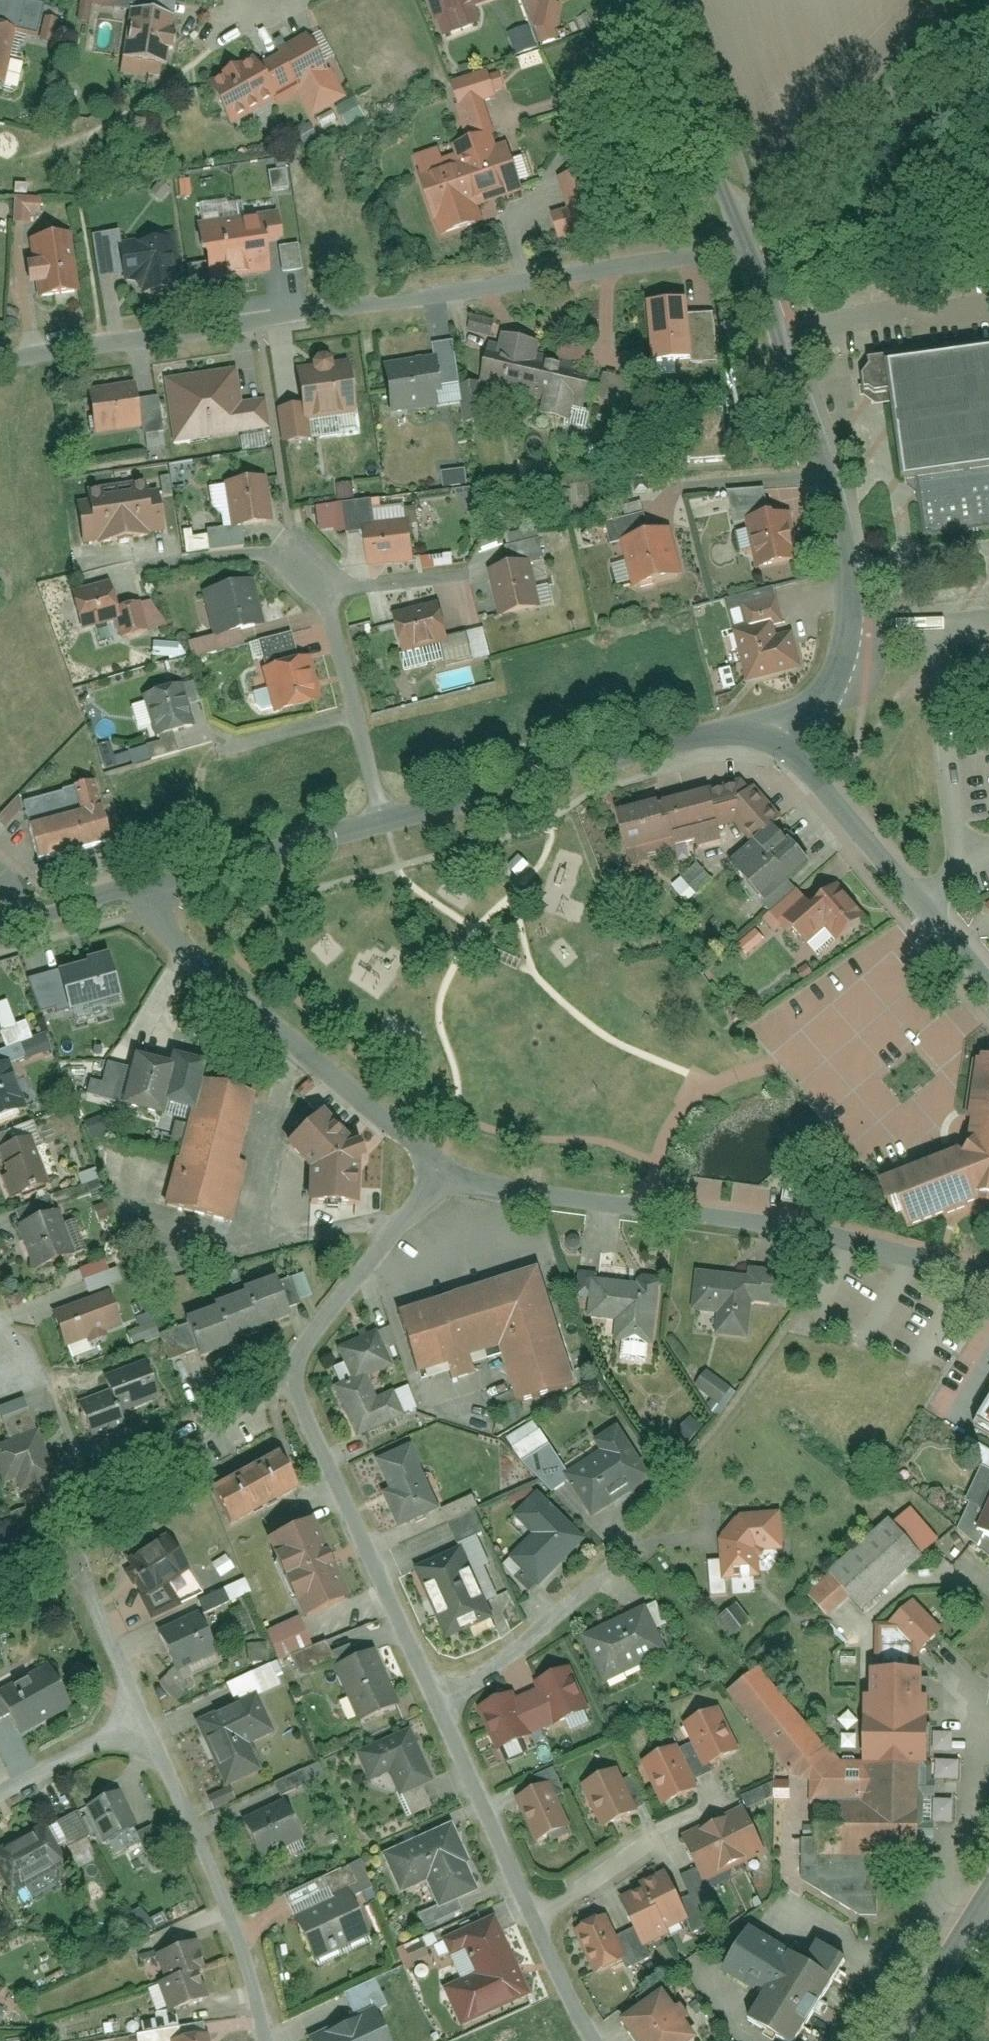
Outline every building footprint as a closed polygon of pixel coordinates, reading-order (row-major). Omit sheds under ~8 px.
[(6,84),(14,50),(1,47),(6,26),(22,29),(29,0),(0,0),(0,82),(6,84)] [(157,64),(165,31),(151,28),(158,0),(94,0),(93,5),(115,10),(105,51),(157,64)] [(422,13),(457,0),(417,0),(422,13)] [(519,21),(542,27),(549,0),(525,0),(519,21)] [(215,119),(312,66),(292,30),(244,56),(238,45),(188,72),(215,119)] [(437,78),(449,106),(490,87),(478,60),(437,78)] [(406,160),(423,231),(474,219),(470,203),(519,191),(505,134),(480,140),(476,125),(440,133),(444,151),(406,160)] [(244,272),(268,268),(262,222),(293,217),(286,171),(237,178),(244,221),(198,227),(201,244),(207,250),(211,281),(244,275),(244,272)] [(559,185),(566,209),(548,214),(556,241),(599,229),(585,178),(559,185)] [(27,224),(27,214),(39,215),(40,199),(13,197),(12,223),(27,224)] [(481,204),(482,219),(498,218),(498,203),(481,204)] [(25,282),(27,294),(68,289),(61,221),(15,226),(19,258),(11,259),(13,283),(25,282)] [(143,288),(144,293),(175,289),(170,256),(160,257),(158,243),(120,249),(125,279),(130,279),(143,288)] [(277,248),(281,267),(300,263),(296,245),(277,248)] [(701,299),(643,304),(647,364),(706,359),(701,299)] [(471,315),(467,332),(490,338),(494,321),(471,315)] [(534,415),(573,425),(585,373),(529,359),(533,343),(494,334),(492,343),(478,340),(468,384),(537,401),(534,415)] [(376,364),(382,411),(440,404),(433,357),(376,364)] [(896,372),(893,357),(875,359),(869,376),(869,388),(882,397),(900,395),(914,486),(926,484),(935,543),(988,535),(988,357),(896,372)] [(345,361),(283,369),(290,422),(352,414),(345,361)] [(151,378),(162,445),(260,428),(254,395),(230,399),(225,366),(151,378)] [(81,392),(89,432),(135,424),(128,383),(81,392)] [(688,459),(723,459),(724,412),(688,412),(688,459)] [(465,469),(441,472),(443,488),(467,485),(465,469)] [(222,531),(268,526),(263,481),(217,486),(222,531)] [(69,501),(73,546),(154,538),(150,494),(140,495),(139,485),(76,491),(77,501),(69,501)] [(736,519),(745,572),(798,562),(788,509),(736,519)] [(355,523),(360,565),(407,559),(402,517),(355,523)] [(614,542),(624,590),(675,579),(665,530),(614,542)] [(480,567),(491,620),(538,610),(529,563),(535,562),(531,540),(495,547),(498,563),(480,567)] [(421,558),(421,568),(452,566),(452,556),(421,558)] [(190,591),(202,640),(257,627),(245,578),(190,591)] [(60,592),(72,633),(107,623),(112,641),(152,630),(143,597),(112,605),(105,580),(60,592)] [(547,586),(536,588),(540,606),(551,603),(547,586)] [(436,602),(387,613),(396,654),(400,671),(438,663),(434,644),(445,642),(436,602)] [(725,626),(735,680),(793,670),(786,630),(773,632),(770,618),(725,626)] [(303,658),(253,670),(264,716),(314,704),(303,658)] [(134,697),(147,740),(188,728),(181,707),(194,703),(187,681),(134,697)] [(29,860),(104,841),(84,767),(59,773),(63,787),(13,800),(29,860)] [(721,780),(695,802),(721,833),(748,811),(721,780)] [(603,809),(617,859),(700,838),(686,788),(603,809)] [(744,904),(788,864),(749,822),(705,862),(744,904)] [(697,888),(710,882),(701,866),(688,872),(697,888)] [(814,941),(839,919),(806,882),(788,898),(780,889),(751,914),(781,948),(803,929),(814,941)] [(988,920),(988,901),(980,909),(988,920)] [(747,958),(768,942),(757,929),(736,945),(747,958)] [(107,953),(50,972),(65,1018),(122,999),(107,953)] [(106,1109),(152,1120),(157,1103),(180,1108),(188,1075),(192,1059),(159,1051),(157,1059),(120,1050),(106,1109)] [(973,1190),(988,1203),(988,1059),(967,1055),(950,1142),(868,1180),(891,1229),(973,1190)] [(0,1060),(0,1120),(19,1114),(2,1059),(0,1060)] [(159,1198),(218,1212),(246,1089),(188,1075),(159,1198)] [(293,1204),(344,1205),(341,1165),(352,1160),(348,1138),(337,1136),(308,1112),(273,1142),(296,1169),(293,1204)] [(0,1146),(0,1162),(6,1179),(0,1181),(0,1186),(6,1204),(45,1190),(26,1137),(0,1146)] [(61,1210),(12,1226),(27,1272),(76,1257),(61,1210)] [(572,1388),(532,1255),(380,1301),(400,1368),(434,1358),(438,1372),(461,1365),(458,1355),(486,1346),(505,1409),(572,1388)] [(605,1356),(634,1360),(637,1339),(643,1340),(654,1272),(620,1266),(619,1275),(586,1269),(587,1265),(567,1261),(559,1306),(602,1313),(598,1334),(609,1336),(605,1356)] [(705,1321),(703,1330),(735,1334),(740,1299),(769,1303),(774,1268),(734,1263),(734,1270),(683,1263),(677,1307),(686,1308),(684,1318),(705,1321)] [(86,1293),(117,1283),(113,1270),(82,1280),(86,1293)] [(208,1314),(184,1323),(196,1360),(225,1350),(224,1346),(254,1335),(250,1329),(285,1318),(272,1279),(234,1290),(234,1296),(205,1306),(208,1314)] [(104,1292),(48,1313),(61,1347),(117,1326),(104,1292)] [(394,1412),(382,1381),(362,1388),(355,1368),(378,1359),(371,1341),(379,1338),(372,1319),(362,1323),(320,1339),(326,1355),(313,1360),(341,1433),(394,1412)] [(139,1367),(97,1383),(107,1409),(149,1393),(139,1367)] [(694,1386),(712,1401),(707,1407),(718,1415),(736,1392),(707,1369),(694,1386)] [(961,1412),(948,1437),(986,1457),(988,1452),(988,1427),(961,1412)] [(536,1421),(506,1435),(517,1459),(547,1445),(536,1421)] [(566,1474),(590,1515),(651,1479),(621,1430),(594,1446),(599,1455),(566,1474)] [(0,1446),(0,1491),(1,1493),(51,1476),(37,1433),(0,1446)] [(368,1490),(385,1526),(433,1504),(401,1434),(361,1452),(377,1486),(368,1490)] [(268,1512),(302,1493),(276,1447),(243,1466),(268,1512)] [(988,1540),(988,1477),(987,1476),(988,1472),(988,1471),(964,1460),(943,1509),(969,1520),(965,1530),(988,1540)] [(235,1530),(268,1512),(243,1466),(209,1484),(235,1530)] [(509,1562),(540,1591),(589,1539),(535,1490),(506,1520),(528,1541),(509,1562)] [(920,1546),(882,1504),(788,1588),(810,1613),(833,1592),(849,1609),(920,1546)] [(761,1550),(780,1547),(777,1516),(743,1519),(723,1542),(726,1578),(756,1575),(756,1558),(761,1550)] [(304,1626),(354,1604),(317,1519),(267,1541),(304,1626)] [(170,1531),(126,1561),(155,1617),(209,1591),(195,1567),(170,1531)] [(397,1555),(433,1640),(482,1619),(447,1535),(397,1555)] [(568,1630),(591,1675),(653,1644),(630,1598),(568,1630)] [(737,1602),(714,1617),(727,1636),(749,1622),(737,1602)] [(910,1605),(880,1631),(862,1611),(825,1643),(843,1663),(892,1721),(960,1663),(910,1605)] [(182,1670),(222,1651),(202,1609),(161,1628),(182,1670)] [(295,1654),(303,1672),(339,1657),(365,1721),(407,1704),(381,1639),(359,1648),(356,1641),(334,1650),(331,1640),(295,1654)] [(51,1662),(0,1691),(0,1693),(24,1734),(76,1704),(51,1662)] [(850,1719),(848,1754),(840,1758),(744,1662),(726,1689),(804,1795),(820,1802),(820,1830),(800,1829),(799,1879),(856,1916),(875,1915),(872,1846),(913,1848),(916,1726),(850,1719)] [(478,1705),(499,1761),(535,1748),(532,1740),(561,1729),(564,1737),(596,1725),(576,1671),(537,1685),(541,1695),(523,1701),(519,1690),(478,1705)] [(264,1770),(253,1743),(282,1731),(265,1689),(199,1716),(228,1785),(264,1770)] [(670,1710),(693,1766),(730,1751),(707,1695),(670,1710)] [(395,1774),(413,1815),(436,1805),(426,1781),(434,1778),(430,1768),(437,1765),(415,1712),(351,1739),(371,1784),(395,1774)] [(650,1804),(685,1791),(665,1738),(630,1751),(650,1804)] [(590,1822),(625,1805),(602,1758),(567,1775),(590,1822)] [(933,1795),(933,1766),(916,1765),(915,1795),(933,1795)] [(320,1766),(272,1779),(276,1793),(324,1780),(320,1766)] [(524,1839),(559,1824),(539,1777),(504,1792),(524,1839)] [(142,1824),(124,1788),(89,1805),(106,1841),(142,1824)] [(243,1813),(263,1858),(307,1839),(287,1794),(243,1813)] [(705,1880),(764,1852),(745,1812),(686,1840),(705,1880)] [(384,1852),(401,1888),(404,1895),(431,1883),(442,1907),(480,1889),(468,1865),(475,1862),(455,1819),(384,1852)] [(49,1820),(0,1847),(0,1867),(15,1894),(73,1863),(49,1820)] [(315,1963),(376,1938),(357,1892),(375,1884),(364,1857),(324,1874),(332,1895),(293,1911),(315,1963)] [(643,1888),(646,1892),(663,1929),(685,1918),(666,1877),(643,1888)] [(646,1892),(624,1903),(643,1944),(666,1933),(663,1929),(646,1892)] [(436,1962),(454,1954),(469,1948),(481,1976),(448,1991),(462,2024),(536,1991),(501,1912),(429,1944),(436,1962)] [(598,1971),(623,1959),(604,1920),(579,1932),(598,1971)] [(707,1975),(747,1999),(734,2021),(769,2040),(784,2040),(832,1959),(803,1942),(794,1958),(785,1953),(736,1925),(707,1975)] [(202,1938),(159,1952),(168,1979),(162,1981),(171,2010),(213,1996),(205,1970),(212,1968),(202,1938)] [(385,2010),(394,2006),(382,1976),(342,1992),(350,2013),(303,2031),(307,2040),(397,2040),(385,2010)] [(681,2039),(668,2021),(678,2013),(669,2001),(664,2004),(651,1986),(606,2018),(622,2040),(678,2040),(681,2039)] [(214,2031),(174,2037),(175,2040),(216,2040),(214,2031)]
